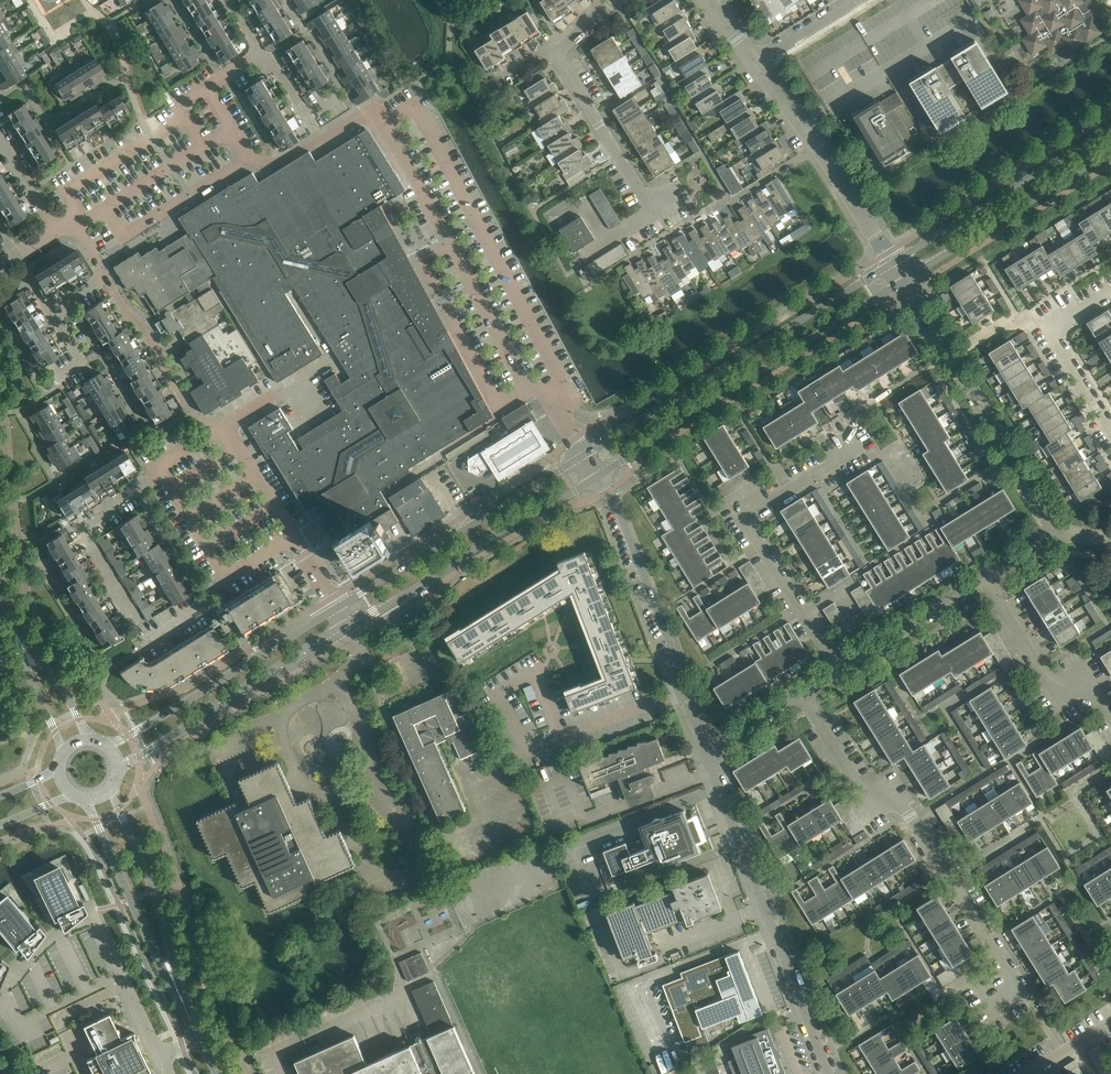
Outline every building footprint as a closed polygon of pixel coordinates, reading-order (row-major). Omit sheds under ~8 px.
[(183,2),(186,8),(189,6),(192,11),(210,0),(187,0),(183,2)] [(192,17),(195,23),(217,9),(211,0),(210,0),(192,11),(195,15),(192,17)] [(277,0),(254,0),(249,3),(255,14),(277,0)] [(255,14),(261,24),(280,12),(277,7),(280,6),(277,0),(255,14)] [(297,8),(301,13),(301,14),(304,19),(318,10),(315,5),(318,3),(323,0),(299,0),(297,1),(300,6),(297,8)] [(553,0),(543,0),(541,1),(552,20),(556,17),(558,21),(564,17),(562,14),(553,0)] [(562,14),(565,12),(567,16),(573,12),(571,8),(568,3),(566,0),(553,0),(562,14)] [(645,8),(649,15),(650,14),(653,12),(658,20),(655,22),(654,22),(656,25),(680,10),(675,3),(677,2),(676,0),(659,0),(645,8)] [(763,20),(769,17),(772,22),(776,19),(774,16),(764,0),(750,0),(763,20)] [(786,12),(779,0),(764,0),(774,16),(781,12),(782,14),(786,12)] [(786,12),(787,13),(792,11),(790,7),(796,3),(794,0),(779,0),(786,12)] [(1028,15),(1021,19),(1030,34),(1023,39),(1032,54),(1047,45),(1052,53),(1060,48),(1067,59),(1075,54),(1072,50),(1102,32),(1095,20),(1096,15),(1098,13),(1090,0),(1085,0),(1083,1),(1082,0),(1019,0),(1028,15)] [(143,22),(143,21),(136,26),(138,30),(146,26),(153,21),(172,9),(168,4),(165,6),(162,1),(143,13),(147,20),(143,22)] [(495,12),(500,9),(496,4),(491,7),(495,12)] [(527,11),(518,17),(530,35),(533,34),(535,37),(541,34),(539,30),(530,15),(534,13),(529,5),(525,8),(527,11)] [(32,14),(28,7),(24,10),(28,17),(32,14)] [(670,40),(688,29),(690,27),(686,20),(688,19),(682,9),(684,8),(683,8),(680,10),(656,25),(660,32),(663,29),(670,40)] [(153,21),(159,31),(175,21),(172,17),(175,15),(172,9),(153,21)] [(217,9),(195,23),(199,28),(202,27),(205,31),(223,19),(217,9)] [(320,29),(336,19),(330,9),(307,23),(311,29),(318,24),(320,29)] [(357,10),(356,11),(352,13),(357,20),(361,18),(357,10)] [(484,10),(479,13),(482,18),(487,14),(484,10)] [(261,24),(268,34),(289,20),(286,15),(283,16),(280,12),(261,24)] [(32,14),(28,17),(33,24),(37,22),(32,14)] [(639,23),(634,16),(630,18),(635,25),(639,23)] [(6,31),(12,27),(5,17),(0,20),(0,35),(6,31)] [(526,43),(532,39),(530,35),(518,17),(509,23),(521,41),(524,39),(526,43)] [(366,25),(361,18),(357,20),(362,28),(366,25)] [(205,37),(208,43),(230,30),(223,19),(205,31),(207,36),(205,37)] [(342,29),(336,19),(320,29),(323,33),(320,35),(324,41),(342,29)] [(772,22),(776,28),(780,25),(777,20),(776,19),(772,22)] [(289,20),(268,34),(274,44),(293,33),(290,28),(293,26),(289,20)] [(184,30),(181,24),(178,26),(175,21),(159,31),(166,41),(184,30)] [(521,41),(509,23),(500,28),(512,47),(515,45),(517,49),(523,45),(521,41)] [(146,26),(138,30),(141,34),(148,30),(146,26)] [(45,35),(40,27),(36,30),(41,37),(45,35)] [(508,54),(514,50),(512,47),(500,28),(490,34),(493,39),(494,38),(503,52),(506,50),(508,54)] [(627,31),(631,38),(636,34),(632,28),(627,31)] [(333,49),(349,39),(342,29),(324,41),(327,46),(330,45),(333,49)] [(688,29),(670,40),(662,45),(666,51),(669,49),(676,60),(696,47),(692,40),(694,38),(688,29)] [(166,41),(172,51),(188,42),(185,37),(188,35),(184,30),(166,41)] [(236,40),(230,30),(208,43),(211,49),(214,47),(217,51),(236,40)] [(369,30),(368,31),(365,33),(370,40),(374,38),(369,30)] [(0,35),(0,49),(12,41),(6,31),(0,35)] [(80,34),(73,38),(76,42),(83,38),(80,34)] [(635,44),(641,41),(636,34),(631,38),(635,44)] [(50,42),(45,35),(41,37),(45,44),(50,42)] [(591,49),(597,59),(618,46),(612,36),(591,49)] [(378,45),(374,38),(370,40),(374,48),(378,45)] [(494,38),(493,39),(485,44),(497,62),(499,61),(502,64),(508,61),(506,57),(503,52),(494,38)] [(313,48),(309,42),(306,44),(303,39),(284,51),(291,61),(313,48)] [(355,49),(349,39),(333,49),(336,54),(333,55),(336,61),(355,49)] [(220,56),(217,58),(221,63),(221,64),(239,52),(241,50),(236,42),(237,41),(236,40),(217,51),(220,56)] [(918,74),(909,79),(941,131),(966,116),(949,88),(964,79),(981,107),(1006,91),(975,40),(967,45),(968,46),(962,50),(961,48),(953,53),(955,56),(933,69),(931,66),(923,71),(924,73),(919,76),(918,74)] [(18,51),(12,41),(0,49),(0,63),(14,54),(18,51)] [(60,46),(62,51),(70,46),(67,42),(60,46)] [(151,50),(158,46),(156,42),(148,46),(151,50)] [(172,51),(178,61),(197,50),(193,44),(190,46),(188,42),(172,51)] [(485,44),(475,50),(481,59),(475,62),(481,72),(487,68),(491,66),(493,70),(499,66),(497,62),(485,44)] [(700,45),(700,44),(696,47),(676,60),(672,62),(676,68),(680,66),(686,77),(704,66),(707,64),(702,57),(704,55),(698,46),(700,45)] [(60,46),(52,51),(55,55),(62,51),(60,46)] [(158,46),(151,50),(153,54),(161,50),(158,46)] [(603,68),(624,55),(618,46),(597,59),(603,68)] [(639,50),(643,57),(648,53),(644,47),(639,50)] [(291,61),(297,71),(316,60),(313,55),(316,53),(313,48),(291,61)] [(346,69),(361,60),(355,49),(336,61),(340,67),(343,65),(346,69)] [(42,55),(46,63),(50,60),(44,50),(39,53),(40,56),(42,55)] [(200,56),(197,50),(178,61),(185,72),(201,62),(197,57),(200,56)] [(648,53),(643,57),(649,66),(654,63),(648,53)] [(0,63),(0,70),(1,70),(4,74),(20,64),(14,54),(0,63)] [(603,68),(609,78),(630,65),(624,55),(603,68)] [(100,77),(105,74),(96,58),(93,59),(91,58),(85,62),(86,64),(85,64),(97,83),(102,80),(100,77)] [(325,68),(322,62),(319,64),(316,60),(297,71),(297,72),(293,74),(296,78),(300,76),(304,82),(325,68)] [(368,70),(361,60),(346,69),(349,74),(341,78),(345,84),(368,70)] [(20,64),(4,74),(7,79),(0,83),(4,89),(27,75),(21,66),(24,64),(23,62),(20,64)] [(163,71),(171,66),(168,62),(161,67),(163,71)] [(649,66),(655,77),(661,74),(654,63),(649,66)] [(97,83),(85,64),(75,71),(85,86),(89,84),(91,86),(97,83)] [(615,87),(636,74),(640,72),(639,70),(636,69),(634,71),(630,65),(609,78),(607,79),(609,82),(611,81),(615,87)] [(171,66),(163,71),(166,75),(173,70),(171,66)] [(686,77),(667,89),(671,95),(685,86),(692,96),(713,83),(708,77),(710,75),(704,66),(686,77)] [(368,70),(345,84),(348,90),(356,85),(358,90),(377,78),(378,77),(372,67),(368,70)] [(304,82),(310,92),(329,80),(326,75),(329,74),(325,68),(304,82)] [(535,106),(555,94),(561,90),(560,89),(559,90),(553,81),(549,84),(544,76),(545,76),(540,69),(528,76),(533,84),(524,89),(531,100),(528,102),(532,108),(535,106)] [(85,86),(75,71),(65,77),(76,96),(82,92),(80,89),(85,86)] [(71,99),(76,96),(65,77),(62,72),(47,82),(56,96),(60,93),(64,99),(69,96),(71,99)] [(636,74),(615,87),(613,88),(616,92),(617,91),(621,97),(642,85),(646,83),(643,78),(640,80),(636,74)] [(265,77),(246,88),(249,93),(247,95),(250,101),(269,89),(264,81),(267,80),(265,77)] [(358,90),(361,94),(354,98),(358,105),(377,92),(385,98),(391,94),(386,87),(384,88),(377,78),(358,90)] [(716,81),(713,83),(692,96),(689,99),(692,105),(696,103),(703,114),(713,107),(723,100),(719,94),(721,92),(715,83),(717,82),(716,81)] [(651,90),(655,97),(660,93),(656,86),(651,90)] [(269,89),(250,101),(253,106),(254,106),(256,105),(259,109),(278,97),(277,95),(274,97),(269,89)] [(713,107),(707,111),(710,116),(713,115),(717,113),(721,111),(727,121),(748,108),(743,102),(745,100),(740,91),(741,90),(741,89),(723,100),(713,107)] [(664,91),(660,93),(655,97),(659,103),(668,97),(664,91)] [(877,103),(875,100),(853,114),(885,165),(906,152),(902,145),(905,144),(886,113),(903,103),(896,92),(877,103)] [(559,101),(555,94),(535,106),(541,117),(539,118),(542,124),(558,115),(571,107),(571,106),(569,107),(563,98),(559,101)] [(112,95),(106,99),(120,120),(130,114),(119,95),(114,98),(112,95)] [(615,113),(619,119),(640,106),(634,96),(613,109),(612,110),(614,113),(615,113)] [(262,114),(259,115),(259,116),(263,121),(281,110),(276,101),(279,100),(278,97),(259,109),(262,114)] [(110,127),(120,120),(106,99),(101,102),(102,105),(99,108),(96,103),(95,103),(110,127)] [(670,113),(676,110),(670,100),(664,104),(670,113)] [(26,102),(7,114),(12,123),(9,124),(10,126),(29,114),(26,110),(29,108),(26,102)] [(83,107),(97,129),(106,123),(109,127),(110,127),(95,103),(91,106),(89,103),(83,107)] [(625,128),(646,115),(640,106),(619,119),(625,128)] [(738,138),(758,125),(754,118),(756,117),(750,108),(752,107),(751,106),(748,108),(727,121),(727,122),(707,134),(712,141),(723,134),(722,133),(731,128),(738,138)] [(83,107),(78,110),(80,113),(75,116),(87,135),(97,129),(83,107)] [(281,110),(263,121),(266,126),(266,127),(269,125),(272,130),(291,118),(289,116),(286,118),(281,110)] [(676,110),(670,113),(674,120),(680,116),(676,110)] [(12,128),(17,136),(38,123),(35,117),(32,119),(29,114),(10,126),(12,128)] [(569,132),(574,129),(574,128),(572,129),(567,120),(563,122),(558,115),(542,124),(539,126),(537,127),(544,138),(542,140),(546,146),(548,145),(569,132)] [(627,131),(631,138),(652,125),(656,122),(653,117),(649,120),(646,115),(625,128),(622,130),(623,131),(626,132),(627,131)] [(87,135),(75,116),(70,119),(69,116),(63,120),(77,141),(87,135)] [(275,134),(272,136),(275,141),(294,130),(289,122),(292,120),(291,118),(272,130),(275,134)] [(77,141),(63,120),(57,123),(59,126),(54,129),(66,148),(77,141)] [(680,134),(685,131),(688,129),(682,120),(674,125),(680,134)] [(693,120),(688,123),(693,132),(699,128),(693,120)] [(746,142),(753,152),(773,139),(769,132),(771,131),(765,122),(767,121),(766,120),(758,125),(738,138),(734,141),(738,147),(746,142)] [(537,122),(529,127),(532,131),(537,127),(539,126),(537,122)] [(17,136),(23,146),(42,135),(39,130),(42,128),(38,123),(17,136)] [(633,141),(637,147),(658,135),(652,125),(631,138),(630,139),(631,142),(633,141)] [(406,188),(388,159),(369,129),(367,130),(366,129),(316,161),(309,151),(259,182),(275,208),(254,221),(257,226),(267,220),(275,232),(295,219),(315,207),(328,199),(346,227),(381,205),(405,191),(404,190),(406,188)] [(294,130),(275,141),(278,147),(279,147),(281,145),(284,150),(303,138),(302,136),(299,138),(294,130)] [(685,131),(680,134),(684,141),(689,137),(685,131)] [(573,139),(569,132),(548,145),(552,152),(547,155),(553,165),(558,161),(559,162),(579,149),(585,145),(583,146),(577,136),(573,139)] [(23,146),(29,157),(51,143),(47,137),(45,139),(42,135),(23,146)] [(637,147),(643,157),(663,144),(658,135),(637,147)] [(777,137),(773,139),(753,152),(749,154),(753,160),(757,158),(763,169),(760,171),(763,176),(770,171),(768,167),(784,157),(779,149),(781,148),(776,139),(777,138),(777,137)] [(696,152),(697,151),(700,149),(694,139),(689,141),(696,152)] [(51,143),(29,157),(36,167),(55,155),(51,150),(54,149),(51,143)] [(515,143),(504,149),(508,156),(519,150),(515,143)] [(645,160),(649,167),(669,154),(663,144),(643,157),(641,158),(643,162),(645,160)] [(584,156),(579,149),(559,162),(565,172),(563,174),(567,180),(570,185),(585,175),(582,171),(596,162),(595,161),(593,163),(588,153),(584,156)] [(669,154),(649,167),(647,168),(649,171),(651,170),(655,177),(676,164),(669,154)] [(724,164),(716,169),(719,173),(727,168),(724,164)] [(727,168),(719,173),(732,195),(743,188),(730,167),(727,168)] [(232,184),(231,185),(254,221),(275,208),(259,182),(253,172),(232,185),(232,184)] [(0,175),(0,189),(10,183),(9,181),(6,183),(1,175),(0,175)] [(784,214),(796,207),(777,177),(765,184),(771,194),(767,196),(781,218),(785,216),(784,214)] [(13,195),(8,186),(11,184),(10,183),(0,189),(0,203),(13,195)] [(244,227),(254,221),(231,185),(221,191),(238,217),(244,227)] [(589,195),(592,201),(604,194),(600,188),(589,195)] [(762,189),(756,192),(759,197),(762,202),(758,205),(772,227),(776,234),(780,231),(775,222),(781,218),(767,196),(762,189)] [(221,191),(211,197),(224,218),(228,223),(238,217),(221,191)] [(592,201),(596,206),(607,199),(604,194),(592,201)] [(0,203),(0,211),(1,210),(4,215),(23,203),(21,201),(18,203),(13,195),(0,203)] [(214,225),(224,218),(211,197),(201,204),(214,225)] [(753,197),(747,201),(750,206),(753,210),(749,213),(764,238),(769,246),(774,244),(766,230),(772,227),(758,205),(753,197)] [(393,227),(381,205),(346,227),(328,199),(315,207),(326,225),(345,256),(363,245),(370,255),(352,266),(358,276),(394,254),(381,233),(392,227),(393,227)] [(596,206),(599,212),(611,205),(607,199),(596,206)] [(3,221),(4,222),(7,227),(26,215),(21,207),(24,205),(23,203),(4,215),(6,219),(3,221)] [(179,217),(183,224),(196,216),(211,240),(221,234),(254,241),(270,245),(276,256),(289,276),(303,267),(309,277),(319,271),(326,281),(336,274),(342,284),(348,281),(355,291),(361,302),(358,303),(365,313),(362,315),(368,325),(366,327),(372,337),(369,338),(376,349),(373,350),(379,360),(376,362),(382,372),(378,374),(385,384),(391,395),(371,407),(384,427),(355,445),(335,458),(328,487),(333,495),(331,502),(321,509),(324,514),(339,538),(340,538),(333,527),(332,525),(332,523),(332,522),(332,520),(332,518),(333,516),(334,514),(335,513),(337,512),(348,505),(358,499),(367,493),(361,483),(358,456),(368,450),(388,437),(398,431),(409,425),(419,419),(393,378),(396,376),(389,354),(389,355),(389,354),(388,354),(381,330),(384,329),(377,319),(380,317),(374,307),(376,305),(372,298),(367,289),(388,277),(390,275),(393,274),(397,274),(399,274),(402,275),(404,276),(407,277),(408,278),(409,279),(411,281),(412,283),(418,293),(425,303),(437,323),(443,333),(448,331),(447,330),(448,330),(408,257),(392,227),(381,233),(394,254),(358,276),(352,266),(345,256),(326,225),(306,237),(296,244),(280,240),(275,232),(267,220),(257,226),(254,221),(244,227),(238,217),(228,223),(224,218),(214,225),(201,204),(196,207),(179,217)] [(599,212),(603,218),(614,211),(611,205),(599,212)] [(744,219),(740,221),(759,252),(763,249),(759,241),(764,238),(749,213),(744,205),(738,209),(744,219)] [(1110,232),(1110,213),(1106,205),(1097,211),(1110,232)] [(326,225),(315,207),(295,219),(306,237),(326,225)] [(603,218),(606,223),(618,216),(614,211),(603,218)] [(1097,211),(1087,216),(1101,238),(1110,232),(1097,211)] [(729,215),(723,219),(728,226),(741,248),(748,244),(749,246),(750,248),(748,249),(753,256),(759,252),(740,221),(735,224),(729,215)] [(190,238),(197,249),(211,240),(196,216),(183,224),(191,237),(190,238)] [(581,216),(559,229),(573,252),(595,238),(581,216)] [(618,216),(606,223),(610,229),(621,222),(618,216)] [(1067,224),(1072,221),(1068,216),(1063,219),(1067,224)] [(1087,216),(1078,222),(1084,231),(1092,244),(1101,238),(1087,216)] [(306,237),(295,219),(275,232),(280,240),(296,244),(306,237)] [(737,251),(741,248),(728,226),(723,229),(717,219),(711,223),(716,231),(730,253),(736,249),(737,251)] [(1054,224),(1058,230),(1067,225),(1067,224),(1063,219),(1054,224)] [(806,223),(798,228),(802,235),(810,230),(806,223)] [(726,255),(730,253),(716,231),(712,233),(706,224),(700,228),(705,235),(718,257),(725,254),(726,255)] [(1052,226),(1045,230),(1048,235),(1055,230),(1052,226)] [(714,260),(718,257),(705,235),(700,238),(694,228),(688,232),(693,240),(707,262),(713,258),(714,260)] [(798,228),(790,233),(794,240),(802,235),(798,228)] [(1048,235),(1045,230),(1036,236),(1039,241),(1048,235)] [(1084,231),(1075,237),(1088,259),(1098,253),(1092,244),(1084,231)] [(703,264),(707,262),(693,240),(689,243),(683,233),(677,237),(695,267),(702,263),(703,264)] [(794,240),(790,233),(780,240),(784,246),(794,240)] [(220,290),(227,302),(253,286),(246,274),(240,264),(234,254),(221,234),(211,240),(197,249),(214,277),(222,289),(220,290)] [(254,241),(221,234),(234,254),(254,241)] [(1036,236),(1029,240),(1033,245),(1039,241),(1036,236)] [(139,251),(115,266),(129,289),(132,288),(137,285),(155,313),(158,311),(172,302),(197,286),(202,294),(212,288),(208,280),(214,277),(197,249),(190,238),(184,242),(181,237),(164,247),(159,250),(157,246),(141,256),(141,254),(139,251)] [(690,270),(695,267),(677,237),(672,240),(678,250),(673,252),(687,274),(691,272),(690,270)] [(1066,243),(1079,265),(1088,259),(1075,237),(1066,243)] [(234,254),(240,264),(270,245),(254,241),(234,254)] [(615,247),(622,258),(628,254),(621,243),(615,247)] [(1066,243),(1056,249),(1070,270),(1079,265),(1066,243)] [(240,264),(246,274),(276,256),(270,245),(240,264)] [(370,255),(363,245),(345,256),(352,266),(370,255)] [(669,258),(664,261),(678,283),(682,280),(681,278),(687,274),(673,252),(669,245),(663,248),(669,258)] [(1047,254),(1042,245),(1032,251),(1046,273),(1055,267),(1047,254)] [(617,261),(622,258),(615,247),(610,250),(617,261)] [(1055,267),(1060,276),(1070,270),(1056,249),(1047,254),(1055,267)] [(71,253),(69,250),(63,253),(77,275),(87,269),(76,250),(71,253)] [(610,250),(604,254),(611,265),(617,261),(610,250)] [(1032,251),(1023,257),(1036,278),(1046,273),(1032,251)] [(67,281),(77,275),(63,253),(58,257),(59,260),(55,262),(67,281)] [(605,268),(611,265),(604,254),(599,257),(605,268)] [(654,254),(648,258),(652,265),(671,295),(682,288),(678,283),(664,261),(663,259),(658,262),(654,254)] [(1008,254),(1002,257),(1005,263),(1011,259),(1008,254)] [(246,274),(253,286),(227,302),(271,372),(277,382),(324,354),(286,293),(295,287),(289,276),(276,256),(246,274)] [(599,257),(593,261),(600,272),(605,268),(599,257)] [(1014,262),(1027,284),(1036,278),(1023,257),(1014,262)] [(642,259),(636,262),(639,267),(641,270),(659,298),(664,294),(665,297),(668,297),(671,295),(652,265),(648,268),(642,259)] [(594,275),(600,272),(593,261),(587,264),(594,275)] [(57,288),(67,281),(55,262),(50,265),(49,262),(43,266),(57,288)] [(1014,262),(1004,268),(1018,290),(1027,284),(1014,262)] [(659,299),(659,298),(641,270),(637,273),(631,263),(625,267),(628,273),(623,276),(634,295),(640,291),(643,297),(649,293),(655,301),(659,299)] [(738,265),(728,272),(732,278),(742,272),(738,265)] [(983,275),(987,272),(983,265),(978,268),(983,275)] [(43,266),(38,269),(37,269),(39,272),(34,275),(46,294),(57,288),(43,266)] [(585,266),(578,270),(584,279),(591,275),(585,266)] [(303,267),(289,276),(295,287),(301,296),(326,281),(319,271),(309,277),(303,267)] [(949,286),(955,296),(977,282),(971,273),(949,286)] [(301,296),(307,306),(342,284),(336,274),(326,281),(301,296)] [(388,277),(367,289),(372,298),(376,305),(374,307),(380,317),(377,319),(384,329),(425,303),(418,293),(412,283),(411,281),(409,279),(408,278),(407,277),(404,276),(402,275),(399,274),(397,274),(393,274),(390,275),(388,277)] [(990,287),(995,284),(991,277),(986,280),(990,287)] [(307,306),(314,317),(355,291),(348,281),(342,284),(307,306)] [(983,291),(977,282),(955,296),(961,305),(983,291)] [(703,289),(698,293),(700,297),(711,290),(707,284),(704,284),(703,289)] [(994,293),(999,290),(995,284),(990,287),(994,293)] [(162,319),(156,323),(160,330),(164,331),(168,328),(169,329),(219,298),(212,288),(202,294),(186,305),(185,304),(176,309),(172,302),(158,311),(162,319)] [(696,290),(687,296),(691,303),(700,297),(698,293),(696,290)] [(314,317),(320,327),(358,303),(361,302),(355,291),(314,317)] [(961,305),(967,314),(988,300),(983,291),(961,305)] [(941,304),(953,297),(949,292),(938,299),(941,304)] [(28,304),(22,294),(3,305),(6,310),(3,312),(7,318),(28,304)] [(1001,305),(1006,302),(1002,296),(997,299),(1001,305)] [(219,298),(169,329),(171,333),(179,328),(183,336),(185,335),(189,342),(219,324),(215,317),(216,314),(225,309),(225,308),(219,298)] [(967,314),(973,324),(994,310),(988,300),(967,314)] [(89,322),(108,311),(107,309),(104,311),(98,302),(80,314),(83,320),(86,318),(89,322)] [(320,327),(326,337),(362,315),(365,313),(358,303),(320,327)] [(384,329),(381,330),(388,354),(437,323),(425,303),(384,329)] [(35,314),(28,304),(7,318),(10,323),(13,321),(16,326),(35,314)] [(1092,332),(1110,320),(1110,314),(1108,309),(1086,323),(1092,332)] [(657,316),(652,319),(655,324),(669,315),(666,310),(657,315),(657,316)] [(114,321),(108,311),(89,322),(92,327),(89,329),(92,334),(114,321)] [(41,324),(35,314),(16,326),(19,330),(16,332),(19,338),(41,324)] [(332,347),(366,327),(368,325),(362,315),(326,337),(332,347)] [(1098,341),(1110,333),(1110,320),(1092,332),(1098,341)] [(92,334),(96,340),(99,338),(102,343),(106,340),(121,331),(120,330),(114,321),(92,334)] [(437,323),(388,354),(389,354),(389,355),(389,354),(396,376),(393,378),(419,419),(438,450),(469,431),(488,419),(493,416),(494,416),(494,415),(489,406),(488,405),(454,341),(448,330),(447,330),(448,331),(443,333),(437,323)] [(960,323),(955,326),(959,332),(963,329),(960,323)] [(26,342),(28,346),(47,334),(41,324),(19,338),(23,343),(26,342)] [(188,354),(182,358),(188,368),(192,365),(200,377),(202,376),(206,382),(194,389),(191,391),(205,414),(208,412),(227,400),(226,399),(232,395),(233,397),(242,391),(241,389),(249,383),(251,386),(260,380),(252,367),(250,368),(248,366),(257,360),(237,328),(228,334),(225,333),(219,324),(189,342),(189,343),(190,342),(194,348),(187,352),(188,354)] [(125,327),(120,330),(121,331),(106,340),(109,344),(106,346),(109,352),(131,338),(125,327)] [(339,357),(369,338),(372,337),(366,327),(332,347),(339,357)] [(908,360),(919,353),(905,331),(894,337),(908,360)] [(1018,343),(1028,337),(1024,331),(1014,337),(1018,343)] [(891,332),(881,338),(884,344),(898,366),(908,360),(894,337),(891,332)] [(1110,346),(1110,333),(1098,341),(1103,350),(1110,346)] [(54,344),(47,334),(28,346),(31,351),(28,352),(32,358),(54,344)] [(138,348),(131,338),(109,352),(113,357),(116,356),(119,360),(138,348)] [(345,367),(373,350),(376,349),(369,338),(339,357),(345,367)] [(988,353),(994,362),(1016,349),(1010,339),(988,353)] [(1030,352),(1035,349),(1031,342),(1026,346),(1030,352)] [(38,362),(41,367),(60,355),(54,344),(32,358),(35,364),(38,362)] [(884,344),(874,350),(887,373),(898,366),(884,344)] [(144,358),(138,348),(119,360),(121,364),(118,366),(122,372),(144,358)] [(1021,358),(1016,349),(994,362),(1000,371),(1021,358)] [(1035,359),(1039,356),(1035,349),(1030,352),(1035,359)] [(351,377),(376,362),(379,360),(373,350),(345,367),(351,377)] [(863,357),(877,379),(887,373),(874,350),(863,357)] [(863,357),(853,363),(867,385),(877,379),(863,357)] [(122,372),(125,377),(126,378),(128,376),(131,380),(148,370),(148,371),(151,369),(144,358),(122,372)] [(1000,371),(1005,380),(1027,367),(1021,358),(1000,371)] [(1042,370),(1047,367),(1043,361),(1038,364),(1042,370)] [(324,380),(337,400),(378,374),(382,372),(376,362),(351,377),(342,383),(335,373),(324,380)] [(867,385),(853,363),(843,369),(853,386),(856,392),(867,385)] [(840,364),(829,370),(843,393),(853,386),(843,369),(840,364)] [(1005,380),(1011,390),(1033,376),(1027,367),(1005,380)] [(1046,377),(1051,374),(1047,367),(1042,370),(1046,377)] [(154,380),(148,371),(148,370),(131,380),(129,381),(132,386),(129,388),(132,394),(154,380)] [(843,393),(829,370),(819,377),(832,399),(843,393)] [(109,381),(106,376),(105,375),(103,377),(99,372),(84,382),(90,392),(109,381)] [(809,372),(804,376),(807,381),(813,378),(809,372)] [(337,400),(343,410),(385,384),(378,374),(337,400)] [(1011,390),(1017,399),(1039,385),(1033,376),(1011,390)] [(819,377),(808,383),(822,406),(832,399),(819,377)] [(936,389),(941,386),(937,378),(932,381),(936,389)] [(1058,386),(1054,379),(1049,382),(1053,389),(1058,386)] [(160,390),(154,380),(132,394),(136,399),(139,397),(142,402),(160,390)] [(90,392),(97,402),(112,393),(110,388),(112,386),(109,381),(90,392)] [(822,406),(808,383),(797,390),(804,400),(812,412),(822,406)] [(1058,386),(1062,393),(1067,390),(1063,383),(1058,386)] [(385,384),(343,410),(350,420),(371,407),(391,395),(385,384)] [(1044,394),(1039,385),(1017,399),(1023,408),(1027,405),(1044,394)] [(898,402),(904,412),(927,398),(920,388),(898,402)] [(67,392),(72,400),(76,397),(71,390),(67,392)] [(167,400),(160,390),(142,402),(144,407),(141,408),(145,414),(167,400)] [(944,401),(949,398),(944,390),(939,394),(944,401)] [(1027,405),(1033,414),(1055,401),(1049,391),(1044,394),(1027,405)] [(103,413),(121,401),(118,395),(115,397),(112,393),(97,402),(103,413)] [(1069,404),(1074,401),(1070,395),(1065,398),(1069,404)] [(71,404),(66,397),(62,400),(67,407),(71,404)] [(904,412),(910,422),(933,408),(927,398),(904,412)] [(948,408),(953,405),(949,398),(944,401),(948,408)] [(173,411),(167,400),(145,414),(148,419),(151,418),(154,423),(173,411)] [(804,400),(793,407),(807,429),(819,422),(812,412),(804,400)] [(103,413),(109,423),(125,413),(122,408),(125,407),(121,401),(103,413)] [(1060,410),(1055,401),(1033,414),(1039,424),(1060,410)] [(1074,401),(1069,404),(1073,411),(1078,408),(1074,401)] [(526,402),(502,418),(513,435),(537,420),(526,402)] [(76,405),(80,413),(84,410),(80,403),(76,405)] [(39,424),(55,415),(48,404),(30,416),(33,422),(36,420),(39,424)] [(76,412),(71,404),(67,407),(71,414),(76,412)] [(293,428),(280,407),(249,427),(268,458),(272,455),(278,465),(300,451),(288,431),(293,428)] [(343,410),(328,420),(337,434),(345,429),(355,445),(384,427),(371,407),(350,420),(343,410)] [(793,407),(783,413),(797,435),(807,429),(793,407)] [(910,422),(916,431),(938,417),(933,408),(910,422)] [(80,413),(85,420),(89,417),(84,410),(80,413)] [(956,420),(961,417),(956,410),(951,413),(956,420)] [(1039,424),(1044,433),(1066,419),(1060,410),(1039,424)] [(139,427),(138,427),(135,421),(131,416),(128,411),(125,413),(109,423),(119,439),(139,427)] [(797,435),(783,413),(773,419),(787,442),(797,435)] [(1081,413),(1072,419),(1076,426),(1081,423),(1086,420),(1081,413)] [(42,436),(61,425),(55,415),(39,424),(42,429),(39,431),(42,436)] [(737,425),(742,422),(738,415),(733,418),(737,425)] [(84,425),(79,417),(75,420),(80,427),(84,425)] [(916,431),(922,441),(944,427),(938,417),(916,431)] [(960,427),(965,424),(961,417),(956,420),(960,427)] [(419,419),(409,425),(421,446),(411,452),(418,463),(438,450),(419,419)] [(773,419),(763,426),(777,448),(787,442),(773,419)] [(1072,429),(1066,419),(1044,433),(1050,442),(1068,432),(1072,429)] [(328,420),(316,427),(335,458),(355,445),(345,429),(337,434),(328,420)] [(533,421),(482,453),(500,482),(551,449),(533,421)] [(88,426),(93,433),(97,430),(92,423),(88,426)] [(703,436),(710,447),(730,434),(724,423),(703,436)] [(1081,423),(1076,426),(1080,433),(1085,430),(1081,423)] [(67,435),(61,425),(42,436),(46,442),(49,440),(51,444),(47,447),(67,435)] [(88,432),(84,425),(80,427),(84,435),(88,432)] [(398,431),(411,452),(421,446),(409,425),(398,431)] [(328,487),(335,458),(316,427),(298,438),(304,448),(322,478),(328,487)] [(928,450),(944,439),(950,436),(944,427),(922,441),(928,450)] [(486,429),(445,454),(448,460),(489,434),(486,429)] [(741,432),(746,439),(751,436),(746,429),(741,432)] [(967,439),(972,435),(968,429),(963,432),(967,439)] [(93,433),(97,440),(101,438),(97,430),(93,433)] [(398,431),(388,437),(410,472),(411,471),(409,468),(418,463),(411,452),(398,431)] [(1045,445),(1051,454),(1073,441),(1068,432),(1050,442),(1045,445)] [(710,447),(716,458),(737,445),(730,434),(710,447)] [(50,459),(69,448),(63,438),(68,435),(67,435),(47,447),(50,452),(47,453),(50,459)] [(90,435),(86,438),(96,453),(100,450),(90,435)] [(967,439),(965,440),(968,445),(970,443),(971,444),(972,446),(977,443),(972,435),(967,439)] [(1083,438),(1088,444),(1093,441),(1088,435),(1083,438)] [(750,446),(755,443),(751,436),(746,439),(750,446)] [(390,484),(410,472),(388,437),(368,450),(390,484)] [(951,449),(944,439),(928,450),(922,453),(928,463),(951,449)] [(1051,454),(1057,464),(1079,450),(1073,441),(1051,454)] [(1093,441),(1088,444),(1092,451),(1097,448),(1093,441)] [(57,463),(60,468),(80,455),(73,445),(69,448),(50,459),(54,465),(57,463)] [(716,458),(722,468),(743,455),(737,445),(716,458)] [(278,465),(279,468),(281,467),(285,474),(284,474),(296,494),(322,478),(304,448),(300,451),(278,465)] [(980,448),(975,451),(979,458),(984,455),(980,448)] [(759,459),(764,456),(759,449),(754,452),(759,459)] [(928,463),(934,473),(957,459),(951,449),(928,463)] [(361,483),(367,493),(378,486),(380,490),(390,484),(368,450),(358,456),(361,483)] [(1057,464),(1063,473),(1085,459),(1079,450),(1057,464)] [(112,455),(126,477),(127,479),(138,472),(125,451),(120,454),(118,452),(112,455)] [(468,461),(462,461),(462,470),(466,470),(469,470),(478,474),(487,469),(487,459),(486,453),(482,451),(473,456),(471,457),(468,459),(468,461)] [(1104,460),(1100,453),(1095,456),(1099,463),(1104,460)] [(116,483),(126,477),(112,455),(107,459),(108,461),(104,464),(116,483)] [(740,471),(747,468),(750,466),(743,455),(722,468),(729,478),(735,475),(740,471)] [(985,467),(990,464),(986,457),(981,460),(985,467)] [(934,473),(940,482),(963,468),(957,459),(934,473)] [(1090,468),(1085,459),(1063,473),(1069,482),(1090,468)] [(882,470),(887,467),(883,460),(878,463),(882,470)] [(1099,463),(1095,465),(1100,472),(1108,466),(1104,460),(1099,463)] [(106,490),(116,483),(104,464),(100,467),(98,464),(92,468),(106,490)] [(647,487),(654,498),(674,485),(670,480),(684,472),(680,466),(647,487)] [(83,477),(86,481),(87,481),(96,496),(96,495),(106,490),(92,468),(86,471),(88,474),(83,477)] [(747,468),(740,471),(747,483),(754,479),(747,468)] [(846,482),(852,492),(875,478),(868,468),(846,482)] [(969,478),(963,468),(940,482),(946,492),(969,478)] [(1069,482),(1074,491),(1096,477),(1090,468),(1069,482)] [(742,486),(747,483),(740,471),(735,475),(742,486)] [(885,475),(890,482),(895,479),(890,472),(885,475)] [(996,478),(993,473),(986,478),(989,483),(996,478)] [(736,490),(742,486),(735,475),(729,478),(736,490)] [(421,476),(389,496),(396,507),(402,517),(402,518),(407,525),(408,527),(413,536),(422,530),(422,529),(426,525),(427,527),(428,527),(446,516),(445,515),(428,487),(421,476)] [(687,477),(674,485),(654,498),(660,508),(680,495),(676,490),(690,481),(687,477)] [(1102,487),(1096,477),(1074,491),(1080,501),(1102,487)] [(296,494),(302,503),(306,511),(318,504),(321,509),(331,502),(333,495),(328,487),(322,478),(296,494)] [(729,478),(724,482),(731,493),(736,490),(729,478)] [(852,492),(858,502),(880,488),(875,478),(852,492)] [(1056,478),(1051,481),(1056,488),(1061,485),(1056,478)] [(894,489),(899,486),(895,479),(890,482),(894,489)] [(99,500),(96,495),(96,496),(87,481),(86,481),(82,484),(80,481),(75,485),(89,506),(99,500)] [(725,497),(731,493),(724,482),(718,485),(725,497)] [(983,487),(979,482),(973,486),(976,491),(983,487)] [(78,513),(89,506),(75,485),(69,488),(71,491),(66,494),(78,513)] [(367,493),(358,499),(371,520),(391,507),(380,490),(378,486),(367,493)] [(976,491),(973,486),(965,491),(968,496),(976,491)] [(660,508),(666,518),(686,505),(683,500),(696,492),(693,487),(680,495),(660,508)] [(816,498),(821,495),(817,488),(812,491),(816,498)] [(858,502),(864,512),(886,498),(880,488),(858,502)] [(1003,488),(992,494),(1005,515),(1016,509),(1003,488)] [(897,494),(901,501),(906,498),(902,491),(897,494)] [(76,514),(78,513),(66,494),(62,497),(60,494),(54,498),(62,510),(66,516),(74,511),(76,514)] [(992,494),(982,501),(995,522),(1005,515),(992,494)] [(962,500),(959,495),(952,499),(955,504),(962,500)] [(780,510),(786,520),(809,506),(802,496),(780,510)] [(1072,505),(1066,496),(1062,498),(1066,504),(1068,508),(1072,505)] [(667,520),(661,523),(667,532),(693,516),(689,510),(703,502),(700,497),(686,505),(666,518),(667,520)] [(58,513),(62,510),(54,498),(50,500),(49,500),(58,513)] [(864,512),(870,521),(892,507),(886,498),(864,512)] [(906,509),(911,505),(906,498),(901,501),(906,509)] [(361,526),(364,524),(371,520),(358,499),(348,505),(361,526)] [(955,504),(952,499),(945,503),(948,508),(955,504)] [(819,503),(824,510),(829,507),(824,500),(819,503)] [(982,501),(972,507),(984,528),(995,522),(982,501)] [(340,538),(339,538),(340,539),(361,526),(348,505),(337,512),(335,513),(334,514),(333,516),(332,518),(332,520),(332,522),(332,523),(332,525),(333,527),(340,538)] [(786,520),(792,530),(815,516),(809,506),(786,520)] [(371,520),(382,538),(382,539),(387,531),(391,526),(395,522),(396,522),(399,520),(391,507),(371,520)] [(828,517),(833,514),(829,507),(824,510),(828,517)] [(898,517),(892,507),(870,521),(876,531),(898,517)] [(942,512),(939,507),(931,512),(935,517),(942,512)] [(972,507),(961,513),(974,534),(984,528),(972,507)] [(909,513),(913,520),(918,517),(914,510),(909,513)] [(964,541),(974,534),(961,513),(951,520),(964,541)] [(137,514),(115,528),(121,538),(125,536),(141,526),(138,522),(141,520),(137,514)] [(695,514),(693,516),(667,532),(661,535),(668,545),(688,533),(685,527),(698,519),(695,514)] [(792,530),(798,539),(821,525),(815,516),(792,530)] [(904,526),(898,517),(876,531),(882,540),(904,526)] [(918,528),(923,525),(918,517),(913,520),(918,528)] [(831,522),(836,529),(841,526),(836,519),(831,522)] [(386,553),(387,547),(386,546),(387,546),(382,539),(382,538),(371,520),(364,524),(361,526),(340,539),(341,541),(340,544),(341,545),(341,546),(353,566),(354,566),(355,568),(360,569),(362,568),(385,554),(386,553)] [(951,520),(940,526),(953,547),(964,541),(951,520)] [(668,545),(674,556),(694,543),(691,538),(704,529),(701,525),(688,533),(668,545)] [(798,539),(804,549),(827,535),(821,525),(798,539)] [(141,526),(125,536),(121,538),(127,548),(131,546),(150,534),(146,529),(143,531),(141,526)] [(840,536),(845,533),(841,526),(836,529),(840,536)] [(910,536),(904,526),(882,540),(888,550),(910,536)] [(944,542),(938,546),(950,566),(961,559),(953,547),(940,526),(935,529),(944,542)] [(999,539),(1004,536),(1000,530),(995,533),(999,539)] [(46,534),(38,539),(42,545),(45,543),(48,548),(45,549),(48,555),(70,541),(67,535),(64,531),(50,540),(46,534)] [(940,572),(950,566),(938,546),(930,532),(925,535),(933,549),(928,552),(940,572)] [(153,546),(150,542),(153,540),(150,534),(131,546),(138,557),(142,554),(142,553),(153,546)] [(674,556),(681,566),(701,553),(697,548),(711,540),(708,535),(694,543),(674,556)] [(804,549),(810,558),(832,544),(827,535),(804,549)] [(843,541),(847,548),(852,545),(848,538),(843,541)] [(923,555),(917,558),(930,579),(940,572),(928,552),(926,550),(922,543),(919,538),(914,541),(923,555)] [(55,559),(58,563),(77,551),(70,541),(48,555),(52,561),(55,559)] [(927,541),(922,543),(926,550),(931,547),(927,541)] [(167,552),(163,546),(160,548),(157,543),(153,546),(142,553),(142,554),(148,563),(167,552)] [(810,558),(816,568),(838,554),(832,544),(810,558)] [(681,566),(687,576),(707,564),(704,558),(717,550),(714,545),(701,553),(681,566)] [(852,555),(857,552),(852,545),(847,548),(852,555)] [(919,585),(930,579),(917,558),(909,545),(904,548),(913,561),(907,565),(919,585)] [(83,562),(77,551),(58,563),(60,568),(58,570),(61,575),(83,562)] [(557,572),(448,640),(461,660),(571,592),(574,590),(608,678),(566,694),(573,711),(637,686),(585,551),(563,559),(566,569),(566,570),(566,571),(559,575),(557,572)] [(902,568),(897,571),(909,591),(919,585),(907,565),(899,551),(894,554),(902,568)] [(154,573),(170,563),(167,559),(170,557),(167,552),(148,563),(144,566),(151,576),(154,573)] [(816,568),(822,577),(844,563),(838,554),(816,568)] [(858,555),(853,558),(858,565),(863,562),(858,555)] [(720,556),(707,564),(687,576),(694,587),(714,575),(710,569),(723,560),(720,556)] [(909,591),(897,571),(888,558),(884,561),(892,574),(886,578),(899,598),(909,591)] [(754,566),(750,560),(738,567),(742,573),(754,566)] [(83,562),(61,575),(64,581),(67,579),(70,583),(70,584),(85,574),(85,575),(90,572),(83,562)] [(179,572),(176,566),(173,568),(170,563),(154,573),(161,583),(179,572)] [(851,573),(844,563),(822,577),(828,587),(851,573)] [(882,581),(876,584),(888,604),(899,598),(886,578),(878,564),(873,567),(882,581)] [(742,573),(746,579),(757,571),(754,566),(742,573)] [(735,569),(728,573),(731,578),(738,574),(735,569)] [(871,587),(865,590),(869,596),(872,602),(876,607),(878,610),(888,604),(876,584),(868,570),(863,573),(871,587)] [(280,571),(215,611),(221,621),(223,623),(225,621),(227,624),(232,620),(240,633),(268,616),(292,601),(293,593),(288,585),(280,571)] [(761,577),(757,571),(746,579),(748,582),(749,584),(761,577)] [(161,583),(167,593),(183,584),(180,579),(183,577),(179,572),(161,583)] [(91,585),(85,575),(85,574),(70,584),(70,583),(66,586),(69,591),(66,592),(69,598),(91,585)] [(1046,574),(1023,588),(1030,598),(1052,584),(1046,574)] [(725,575),(717,580),(720,585),(728,580),(725,575)] [(1073,575),(1065,580),(1069,587),(1077,582),(1073,575)] [(749,584),(753,590),(764,583),(761,577),(749,584)] [(714,589),(720,585),(717,580),(711,584),(714,589)] [(748,582),(737,588),(750,609),(761,602),(757,596),(753,590),(749,584),(748,582)] [(1077,582),(1069,587),(1073,593),(1081,588),(1077,582)] [(768,589),(764,583),(753,590),(757,596),(768,589)] [(192,592),(189,587),(188,586),(186,588),(183,584),(167,593),(173,604),(192,592)] [(850,592),(854,597),(865,590),(862,584),(850,592)] [(1030,598),(1035,607),(1058,594),(1052,584),(1030,598)] [(97,595),(91,585),(69,598),(73,604),(76,602),(79,606),(97,595)] [(703,596),(710,591),(707,586),(700,591),(703,596)] [(740,615),(750,609),(737,588),(727,595),(740,615)] [(865,590),(854,597),(857,603),(869,596),(865,590)] [(701,610),(695,614),(708,634),(718,627),(706,608),(698,594),(693,597),(701,610)] [(1035,607),(1041,617),(1064,603),(1058,594),(1035,607)] [(104,605),(97,595),(79,606),(81,611),(78,613),(82,618),(104,605)] [(727,595),(716,601),(729,622),(740,615),(727,595)] [(857,603),(861,609),(872,602),(869,596),(857,603)] [(1090,614),(1093,612),(1096,610),(1090,600),(1084,604),(1090,614)] [(719,628),(729,622),(716,601),(706,608),(718,627),(719,628)] [(826,615),(838,608),(834,602),(823,609),(826,615)] [(861,609),(864,615),(876,607),(872,602),(861,609)] [(1041,617),(1047,627),(1070,613),(1064,603),(1041,617)] [(698,641),(708,634),(695,614),(690,617),(681,604),(677,607),(698,641)] [(88,622),(91,627),(110,615),(104,605),(82,618),(85,624),(88,622)] [(878,610),(876,607),(864,615),(868,621),(880,613),(878,610)] [(841,613),(838,608),(826,615),(830,620),(841,613)] [(1093,612),(1090,614),(1096,623),(1102,619),(1096,610),(1093,612)] [(845,619),(841,613),(830,620),(833,626),(845,619)] [(1047,627),(1053,636),(1076,622),(1070,613),(1047,627)] [(116,625),(110,615),(91,627),(94,631),(91,633),(94,639),(116,625)] [(848,625),(845,619),(833,626),(837,632),(848,625)] [(786,641),(799,661),(809,655),(788,622),(784,625),(792,638),(786,641)] [(1059,646),(1082,632),(1076,622),(1053,636),(1059,646)] [(116,625),(94,639),(98,644),(101,642),(104,647),(123,636),(116,625)] [(852,631),(848,625),(837,632),(841,638),(852,631)] [(153,663),(160,675),(180,662),(200,650),(220,637),(213,626),(153,663)] [(782,644),(776,648),(789,668),(799,661),(786,641),(778,628),(773,631),(782,644)] [(994,629),(983,636),(987,642),(998,635),(994,629)] [(979,630),(969,636),(984,659),(993,653),(990,648),(987,642),(983,636),(979,630)] [(766,654),(778,674),(789,668),(776,648),(768,634),(763,637),(771,651),(766,654)] [(1001,641),(998,635),(987,642),(990,648),(1001,641)] [(969,636),(960,642),(974,665),(984,659),(969,636)] [(226,648),(220,637),(200,650),(207,661),(224,650),(226,648)] [(1101,642),(1098,637),(1091,641),(1094,646),(1101,642)] [(755,661),(768,681),(778,674),(766,654),(758,641),(753,644),(761,657),(755,661)] [(1005,646),(1001,641),(990,648),(993,653),(1005,646)] [(960,642),(950,648),(964,671),(974,665),(960,642)] [(993,653),(997,659),(1008,652),(1005,646),(993,653)] [(749,652),(746,648),(746,647),(739,651),(742,656),(749,652)] [(938,648),(928,655),(942,677),(951,671),(941,654),(938,648)] [(955,677),(964,671),(950,648),(941,654),(951,671),(955,677)] [(1110,649),(1100,656),(1110,674),(1110,652),(1110,649)] [(200,650),(180,662),(187,674),(207,661),(200,650)] [(1012,658),(1008,652),(997,659),(1000,665),(1012,658)] [(732,655),(725,660),(728,665),(736,660),(732,655)] [(932,683),(942,677),(928,655),(918,661),(932,683)] [(1012,658),(1000,665),(1004,671),(1016,664),(1012,658)] [(139,659),(119,672),(122,676),(127,681),(134,685),(136,686),(141,687),(146,664),(142,662),(139,659)] [(728,665),(725,660),(718,664),(721,669),(728,665)] [(755,661),(744,668),(757,688),(768,682),(768,681),(755,661)] [(918,661),(909,667),(923,689),(926,694),(935,688),(932,683),(918,661)] [(160,675),(165,683),(167,686),(187,674),(180,662),(160,675)] [(146,664),(141,687),(145,688),(152,688),(155,687),(162,685),(165,683),(160,675),(153,663),(150,664),(146,664)] [(913,695),(923,689),(909,667),(899,673),(913,695)] [(715,673),(712,668),(705,673),(708,678),(715,673)] [(744,668),(734,674),(747,695),(757,688),(744,668)] [(991,672),(994,677),(1002,672),(999,668),(991,672)] [(984,676),(987,681),(994,677),(991,672),(984,676)] [(747,695),(734,674),(724,680),(737,701),(747,695)] [(972,684),(975,689),(983,684),(979,679),(972,684)] [(726,708),(737,701),(724,680),(713,687),(726,708)] [(889,691),(894,687),(889,680),(884,683),(889,691)] [(952,688),(955,693),(962,688),(959,683),(952,688)] [(972,684),(965,688),(968,693),(975,689),(972,684)] [(523,688),(529,701),(537,697),(532,685),(523,688)] [(975,710),(997,696),(991,686),(968,700),(975,710)] [(853,701),(860,712),(881,698),(875,688),(853,701)] [(947,691),(940,695),(943,700),(950,696),(947,691)] [(450,744),(453,743),(461,759),(487,748),(470,711),(459,716),(458,714),(461,713),(460,712),(457,710),(453,712),(444,692),(393,715),(440,821),(466,809),(437,744),(448,739),(450,744)] [(892,695),(897,703),(902,700),(897,692),(892,695)] [(933,700),(936,705),(943,700),(940,695),(933,700)] [(975,710),(981,719),(1003,705),(997,696),(975,710)] [(860,712),(866,722),(888,709),(881,698),(860,712)] [(902,711),(907,708),(902,700),(897,703),(902,711)] [(921,707),(924,712),(931,708),(928,703),(921,707)] [(1003,705),(981,719),(987,729),(1009,715),(1003,705)] [(956,708),(951,711),(956,719),(961,715),(956,708)] [(594,740),(652,722),(648,709),(590,727),(594,740)] [(866,722),(873,732),(894,719),(888,709),(866,722)] [(905,716),(910,724),(915,720),(910,713),(905,716)] [(987,729),(992,738),(1015,725),(1009,715),(987,729)] [(873,732),(879,743),(901,729),(894,719),(873,732)] [(915,732),(920,728),(915,720),(910,724),(915,732)] [(964,720),(959,723),(963,730),(968,727),(964,720)] [(992,738),(998,748),(1021,734),(1015,725),(992,738)] [(1093,747),(1092,746),(1089,740),(1085,734),(1080,726),(1069,733),(1082,754),(1093,747)] [(968,727),(963,730),(967,738),(972,734),(968,727)] [(1085,734),(1089,740),(1100,733),(1096,727),(1085,734)] [(879,743),(885,753),(907,739),(901,729),(879,743)] [(950,738),(945,730),(940,733),(945,741),(950,738)] [(921,742),(926,739),(921,731),(916,734),(921,742)] [(1069,733),(1059,739),(1072,761),(1082,754),(1069,733)] [(1089,740),(1092,746),(1104,739),(1100,733),(1089,740)] [(1005,758),(1027,744),(1021,734),(998,748),(1005,758)] [(799,736),(788,743),(801,764),(812,758),(799,736)] [(646,766),(665,759),(657,737),(648,740),(647,740),(637,741),(637,744),(628,745),(628,748),(618,749),(618,751),(609,752),(609,755),(599,756),(600,759),(590,760),(590,763),(580,764),(581,767),(580,767),(588,789),(621,776),(631,801),(651,794),(647,783),(652,781),(653,781),(654,780),(654,779),(655,778),(655,777),(654,776),(654,775),(653,774),(652,774),(652,773),(651,773),(650,773),(649,773),(646,766)] [(885,753),(892,764),(903,757),(913,750),(907,739),(885,753)] [(1059,739),(1049,746),(1062,767),(1072,761),(1059,739)] [(1092,746),(1093,747),(1096,752),(1107,744),(1104,739),(1092,746)] [(913,750),(903,757),(910,767),(931,754),(931,753),(936,750),(930,740),(925,744),(924,743),(913,750)] [(976,740),(971,743),(975,749),(980,746),(976,740)] [(775,743),(764,750),(777,772),(787,765),(777,749),(778,749),(775,743)] [(787,765),(790,771),(801,764),(788,743),(778,749),(777,749),(787,765)] [(948,746),(953,754),(958,751),(953,743),(948,746)] [(1096,752),(1099,757),(1110,750),(1107,744),(1096,752)] [(980,746),(975,749),(979,757),(984,754),(980,746)] [(1049,746),(1038,752),(1052,774),(1062,767),(1049,746)] [(754,757),(767,778),(777,772),(764,750),(754,757)] [(1058,784),(1052,774),(1038,752),(1037,750),(1032,753),(1041,767),(1035,770),(1047,790),(1058,784)] [(1099,757),(1103,763),(1110,758),(1110,750),(1099,757)] [(958,751),(953,754),(958,762),(963,759),(958,751)] [(910,767),(916,777),(938,764),(931,754),(910,767)] [(754,757),(743,763),(757,785),(767,778),(754,757)] [(987,759),(982,762),(987,769),(992,766),(987,759)] [(245,889),(256,884),(269,912),(309,894),(304,881),(315,876),(317,881),(354,864),(356,863),(340,828),(327,834),(310,796),(297,802),(279,760),(239,778),(251,805),(240,810),(237,803),(233,805),(199,820),(217,860),(229,855),(245,889)] [(1098,760),(1089,765),(1092,770),(1101,765),(1098,760)] [(1037,797),(1047,790),(1035,770),(1029,774),(1021,761),(1016,764),(1037,797)] [(743,763),(733,770),(746,791),(757,785),(743,763)] [(916,777),(923,788),(944,774),(938,764),(916,777)] [(966,775),(971,772),(966,764),(961,767),(966,775)] [(1005,765),(998,769),(1001,774),(1008,770),(1005,765)] [(1082,770),(1085,774),(1092,770),(1089,765),(1082,770)] [(1001,774),(998,769),(990,774),(993,779),(1001,774)] [(813,777),(816,781),(824,777),(820,772),(813,777)] [(1077,773),(1069,778),(1072,783),(1080,778),(1077,773)] [(944,774),(923,788),(929,798),(951,785),(944,774)] [(985,777),(977,782),(980,787),(988,782),(985,777)] [(1061,782),(1064,787),(1072,783),(1069,778),(1061,782)] [(799,785),(802,790),(810,785),(807,781),(799,785)] [(1020,781),(1009,787),(1022,809),(1033,802),(1020,781)] [(980,787),(977,782),(969,787),(972,792),(980,787)] [(799,785),(793,789),(796,794),(802,790),(799,785)] [(1009,787),(999,794),(1012,815),(1022,809),(1009,787)] [(964,790),(957,795),(960,800),(967,795),(964,790)] [(779,798),(782,803),(789,798),(786,793),(779,798)] [(1002,822),(1012,815),(999,794),(988,800),(1002,822)] [(960,800),(957,795),(949,800),(952,805),(960,800)] [(772,802),(775,807),(782,803),(779,798),(772,802)] [(829,798),(818,804),(832,826),(842,819),(841,817),(837,811),(833,805),(829,798)] [(837,811),(849,804),(845,798),(833,805),(837,811)] [(988,800),(978,806),(991,828),(1002,822),(988,800)] [(938,815),(950,808),(946,802),(935,809),(938,815)] [(832,826),(818,804),(808,811),(821,832),(832,826)] [(852,809),(849,804),(837,811),(841,817),(852,809)] [(759,811),(762,816),(769,811),(766,806),(759,811)] [(978,806),(968,813),(981,834),(991,828),(978,806)] [(953,813),(950,808),(938,815),(942,820),(953,813)] [(841,817),(842,819),(844,822),(856,815),(852,809),(841,817)] [(622,883),(624,882),(658,868),(700,852),(696,842),(702,840),(693,818),(688,820),(684,810),(661,818),(657,818),(656,818),(654,821),(641,826),(649,846),(630,854),(626,842),(603,850),(613,874),(618,873),(622,883)] [(808,811),(798,817),(811,838),(821,832),(808,811)] [(801,845),(787,824),(780,812),(775,815),(783,828),(778,832),(790,852),(801,845)] [(957,819),(953,813),(942,820),(945,826),(957,819)] [(970,841),(981,834),(968,813),(957,819),(960,825),(964,831),(970,841)] [(856,815),(844,822),(848,828),(859,821),(856,815)] [(811,838),(798,817),(787,824),(801,845),(811,838)] [(960,825),(957,819),(945,826),(949,832),(960,825)] [(859,821),(848,828),(853,837),(865,830),(859,821)] [(772,835),(763,822),(759,825),(779,858),(790,852),(778,832),(772,835)] [(964,831),(960,825),(949,832),(952,838),(964,831)] [(865,830),(853,837),(857,843),(868,836),(868,835),(866,832),(865,830)] [(1041,836),(1038,831),(1030,836),(1033,841),(1041,836)] [(903,839),(892,845),(906,867),(916,860),(903,839)] [(1028,844),(1025,839),(1017,844),(1020,849),(1028,844)] [(844,845),(847,850),(854,845),(851,840),(844,845)] [(841,841),(831,847),(833,851),(836,856),(847,850),(844,845),(841,841)] [(1020,849),(1017,844),(1009,849),(1012,854),(1020,849)] [(906,867),(892,845),(882,852),(895,873),(906,867)] [(1047,845),(1036,852),(1049,873),(1060,867),(1047,845)] [(826,856),(830,860),(836,856),(833,851),(826,856)] [(882,852),(872,858),(885,879),(895,873),(882,852)] [(1007,857),(1004,852),(996,857),(999,862),(1007,857)] [(1039,880),(1049,873),(1036,852),(1026,858),(1039,880)] [(1104,857),(1101,852),(1094,857),(1097,862),(1104,857)] [(999,862),(996,857),(988,862),(991,867),(999,862)] [(1090,866),(1097,862),(1094,857),(1087,861),(1090,866)] [(875,886),(885,879),(872,858),(861,864),(875,886)] [(1026,858),(1015,865),(1029,886),(1039,880),(1026,858)] [(813,864),(816,869),(823,865),(820,860),(813,864)] [(861,864),(851,871),(864,892),(875,886),(861,864)] [(1085,869),(1082,864),(1075,869),(1078,874),(1085,869)] [(843,905),(854,899),(840,877),(833,865),(828,868),(837,881),(831,885),(843,905)] [(987,870),(984,865),(976,870),(979,875),(987,870)] [(1015,865),(1005,871),(1018,893),(1029,886),(1015,865)] [(1103,871),(1110,884),(1110,866),(1103,871)] [(82,902),(78,904),(61,869),(35,882),(54,921),(57,919),(63,930),(87,912),(82,902)] [(840,877),(854,899),(864,892),(851,871),(840,877)] [(1005,871),(995,878),(1008,899),(1018,893),(1005,871)] [(1093,877),(1107,899),(1110,897),(1110,884),(1103,871),(1093,877)] [(636,904),(634,901),(606,912),(624,958),(635,954),(640,964),(658,957),(656,951),(653,952),(651,948),(652,947),(646,932),(685,917),(687,923),(694,921),(693,918),(697,916),(698,917),(722,908),(708,872),(673,886),(674,890),(636,904)] [(817,875),(812,878),(833,912),(843,905),(831,885),(825,889),(817,875)] [(918,880),(921,885),(928,880),(925,875),(918,880)] [(1097,905),(1107,899),(1093,877),(1083,883),(1097,905)] [(810,898),(823,918),(833,912),(812,878),(808,881),(816,894),(810,898)] [(995,878),(984,884),(997,905),(1008,899),(995,878)] [(905,888),(908,893),(915,889),(912,884),(905,888)] [(812,924),(823,918),(810,898),(804,901),(796,888),(791,891),(812,924)] [(898,892),(901,897),(908,893),(905,888),(898,892)] [(937,894),(915,908),(921,918),(943,904),(937,894)] [(45,933),(40,927),(38,925),(35,928),(25,916),(19,908),(15,904),(10,897),(0,905),(0,931),(2,934),(15,949),(18,947),(19,948),(26,957),(45,933)] [(884,901),(887,906),(894,901),(891,897),(884,901)] [(877,905),(880,910),(887,906),(884,901),(877,905)] [(1058,909),(1054,902),(1049,905),(1053,912),(1058,909)] [(949,913),(943,904),(921,918),(927,927),(949,913)] [(864,914),(867,919),(874,914),(871,909),(864,914)] [(1033,914),(1011,928),(1017,938),(1045,921),(1039,911),(1033,915),(1033,914)] [(955,923),(949,913),(927,927),(932,937),(955,923)] [(1056,917),(1060,924),(1065,921),(1061,914),(1056,917)] [(1045,921),(1017,938),(1023,948),(1045,934),(1051,930),(1045,920),(1045,921)] [(1065,932),(1070,928),(1065,921),(1060,924),(1065,932)] [(961,932),(955,923),(932,937),(939,947),(961,932)] [(832,924),(828,927),(832,932),(836,930),(832,924)] [(939,947),(944,956),(967,942),(961,932),(939,947)] [(89,979),(98,974),(79,933),(69,938),(89,979)] [(1068,937),(1072,943),(1077,940),(1073,933),(1068,937)] [(1023,948),(1029,957),(1051,943),(1045,934),(1023,948)] [(908,939),(901,944),(904,949),(911,944),(908,939)] [(1077,951),(1082,948),(1077,940),(1072,943),(1077,951)] [(973,952),(967,942),(944,956),(951,966),(953,964),(959,961),(973,952)] [(1057,953),(1051,943),(1029,957),(1035,967),(1057,953)] [(899,952),(896,947),(889,951),(893,956),(899,952)] [(404,959),(399,961),(407,981),(412,978),(430,971),(421,951),(404,959)] [(679,978),(663,984),(663,985),(668,998),(668,999),(673,1012),(673,1013),(679,1027),(684,1041),(684,1042),(685,1041),(689,1052),(709,1044),(702,1025),(736,1012),(740,1021),(762,1012),(760,1006),(760,1005),(757,998),(757,997),(754,989),(753,989),(750,981),(750,980),(747,972),(744,964),(742,958),(739,951),(731,954),(730,953),(681,972),(682,977),(679,978)] [(893,956),(889,951),(882,956),(885,961),(893,956)] [(922,982),(932,975),(918,953),(908,959),(922,982)] [(1035,967),(1040,976),(1063,962),(1057,953),(1035,967)] [(1080,956),(1084,963),(1089,960),(1085,953),(1080,956)] [(861,964),(868,959),(865,954),(858,959),(861,964)] [(965,957),(959,961),(966,972),(972,968),(965,957)] [(9,964),(3,959),(1,958),(0,959),(0,984),(9,964)] [(880,964),(877,959),(870,963),(873,968),(880,964)] [(912,988),(922,982),(908,959),(898,965),(912,988)] [(1063,962),(1040,976),(1047,986),(1052,983),(1052,982),(1069,972),(1068,972),(1073,969),(1068,960),(1063,963),(1063,962)] [(1094,967),(1089,960),(1084,963),(1089,970),(1094,967)] [(960,976),(966,972),(959,961),(953,964),(960,976)] [(856,967),(853,962),(846,966),(849,971),(856,967)] [(954,979),(960,976),(953,964),(951,966),(947,968),(954,979)] [(903,993),(912,988),(898,965),(889,971),(903,993)] [(849,971),(846,966),(839,971),(842,976),(849,971)] [(949,983),(954,979),(947,968),(942,971),(949,983)] [(1052,982),(1052,983),(1058,992),(1080,978),(1074,968),(1068,972),(1069,972),(1052,982)] [(879,977),(874,969),(864,975),(878,997),(887,991),(888,991),(879,977)] [(893,1000),(903,993),(889,971),(879,977),(888,991),(887,991),(893,1000)] [(943,986),(949,983),(942,971),(936,975),(943,986)] [(1092,975),(1096,982),(1101,979),(1097,972),(1092,975)] [(837,979),(834,974),(827,978),(830,983),(837,979)] [(869,1003),(878,997),(864,975),(855,980),(869,1003)] [(1087,988),(1080,978),(1058,992),(1064,1002),(1087,988)] [(454,1025),(450,1017),(451,1017),(434,980),(412,990),(428,1027),(429,1027),(432,1035),(367,1063),(354,1034),(295,1061),(300,1073),(476,1073),(454,1025)] [(859,1009),(869,1003),(855,980),(845,986),(859,1009)] [(849,1015),(859,1009),(845,986),(835,993),(849,1015)] [(137,1045),(135,1041),(134,1036),(134,1032),(132,1032),(132,1033),(121,1038),(109,1014),(83,1026),(97,1055),(86,1060),(93,1073),(151,1073),(137,1045)] [(934,1030),(940,1040),(962,1026),(956,1016),(934,1030)] [(858,1044),(865,1055),(885,1042),(881,1037),(895,1028),(892,1024),(858,1044)] [(968,1035),(962,1026),(940,1040),(946,1049),(968,1035)] [(733,1073),(786,1073),(768,1028),(751,1034),(752,1038),(732,1046),(736,1057),(728,1060),(733,1073)] [(946,1049),(952,1059),(974,1045),(968,1035),(946,1049)] [(889,1048),(885,1042),(865,1055),(871,1065),(905,1044),(902,1040),(889,1048)] [(917,1040),(912,1043),(917,1051),(922,1047),(917,1040)] [(877,1073),(880,1073),(898,1063),(894,1057),(908,1049),(905,1044),(871,1065),(877,1073)] [(1087,1051),(1090,1056),(1102,1050),(1098,1044),(1087,1051)] [(981,1055),(974,1045),(952,1059),(958,1069),(981,1055)] [(1105,1055),(1102,1050),(1090,1056),(1094,1062),(1105,1055)] [(920,1055),(924,1062),(929,1059),(925,1052),(920,1055)] [(1108,1060),(1105,1055),(1094,1062),(1097,1067),(1108,1060)] [(1067,1071),(1078,1065),(1079,1064),(1075,1058),(1064,1066),(1067,1071)] [(929,1059),(924,1062),(929,1070),(934,1066),(929,1059)] [(1100,1072),(1110,1066),(1110,1065),(1108,1060),(1097,1067),(1100,1072)] [(898,1063),(880,1073),(903,1073),(918,1065),(915,1061),(901,1069),(898,1063)] [(920,1070),(918,1065),(903,1073),(913,1073),(920,1070)] [(1069,1073),(1075,1073),(1081,1070),(1078,1065),(1067,1071),(1069,1073)]
